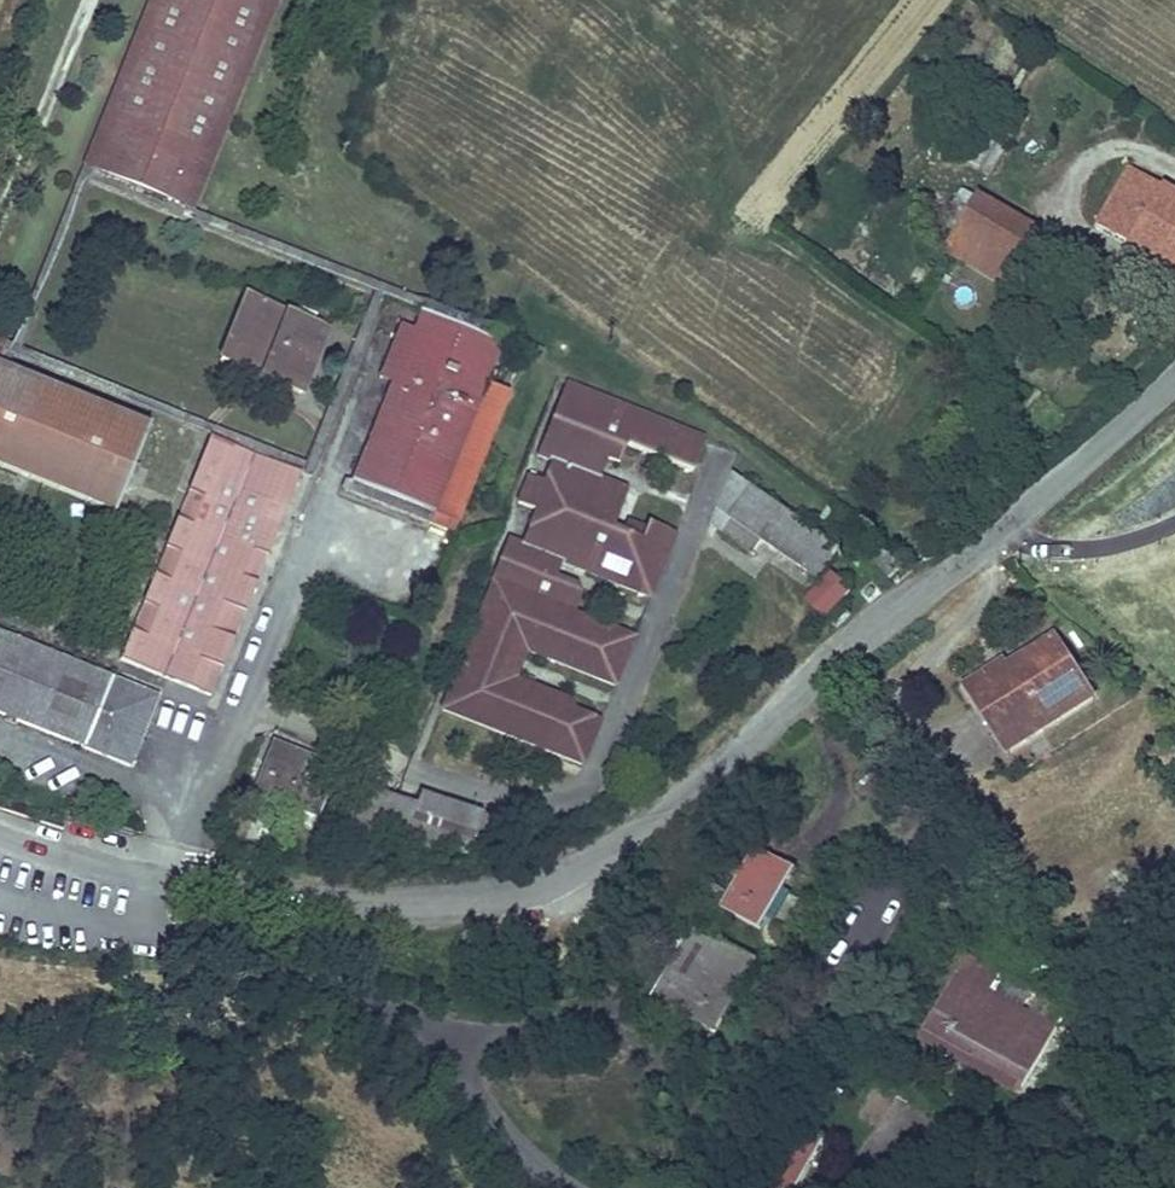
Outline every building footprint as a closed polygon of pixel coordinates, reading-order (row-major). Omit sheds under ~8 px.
[(11,363),(13,358),(15,359),(88,181),(92,169),(161,0),(149,0),(9,344),(0,340),(0,359),(11,363)] [(183,206),(92,169),(88,181),(190,222),(280,0),(267,0),(183,206)] [(92,169),(183,206),(267,0),(161,0),(92,169)] [(1093,224),(1128,244),(1126,247),(1174,275),(1174,190),(1162,183),(1160,187),(1126,168),(1093,224)] [(975,193),(940,254),(1013,297),(1049,236),(975,193)] [(245,298),(219,363),(303,397),(329,331),(245,298)] [(423,305),(418,317),(500,350),(505,337),(423,305)] [(500,350),(418,317),(410,337),(390,387),(352,485),(460,527),(511,396),(486,386),(500,350)] [(390,387),(410,337),(394,330),(375,381),(390,387)] [(0,370),(0,473),(116,520),(152,431),(0,370)] [(489,586),(494,588),(448,715),(588,766),(603,727),(576,717),(580,705),(519,682),(528,656),(616,688),(633,640),(575,619),(585,592),(555,581),(561,566),(648,598),(673,532),(644,521),(638,540),(610,530),(624,492),(596,482),(604,459),(615,463),(621,448),(690,474),(703,439),(558,386),(533,454),(550,460),(542,481),(526,475),(515,505),(535,512),(522,548),(505,542),(489,586)] [(210,700),(297,475),(206,440),(119,665),(210,700)] [(797,515),(733,476),(711,527),(753,555),(760,544),(821,584),(841,557),(797,515)] [(460,527),(352,485),(347,495),(455,538),(460,527)] [(833,576),(805,603),(826,624),(853,596),(833,576)] [(1001,658),(957,686),(994,742),(1005,760),(1097,700),(1053,632),(1005,663),(1001,658)] [(132,774),(163,700),(0,634),(0,721),(132,774)] [(274,746),(253,799),(316,823),(324,803),(303,794),(315,762),(274,746)] [(360,786),(344,831),(424,859),(429,846),(470,860),(474,846),(485,816),(423,794),(419,807),(360,786)] [(516,826),(485,816),(474,846),(505,857),(516,826)] [(793,870),(749,846),(715,908),(759,932),(793,870)] [(754,962),(689,926),(647,1001),(678,1018),(713,1037),(754,962)] [(1065,1009),(965,952),(922,1029),(1022,1086),(1015,1097),(1038,1110),(1070,1053),(1047,1040),(1065,1009)] [(678,1018),(647,1001),(642,1011),(673,1028),(678,1018)] [(1022,1086),(922,1029),(915,1040),(1015,1097),(1022,1086)] [(746,1176),(767,1187),(797,1187),(824,1142),(797,1127),(781,1117),(746,1176)]
